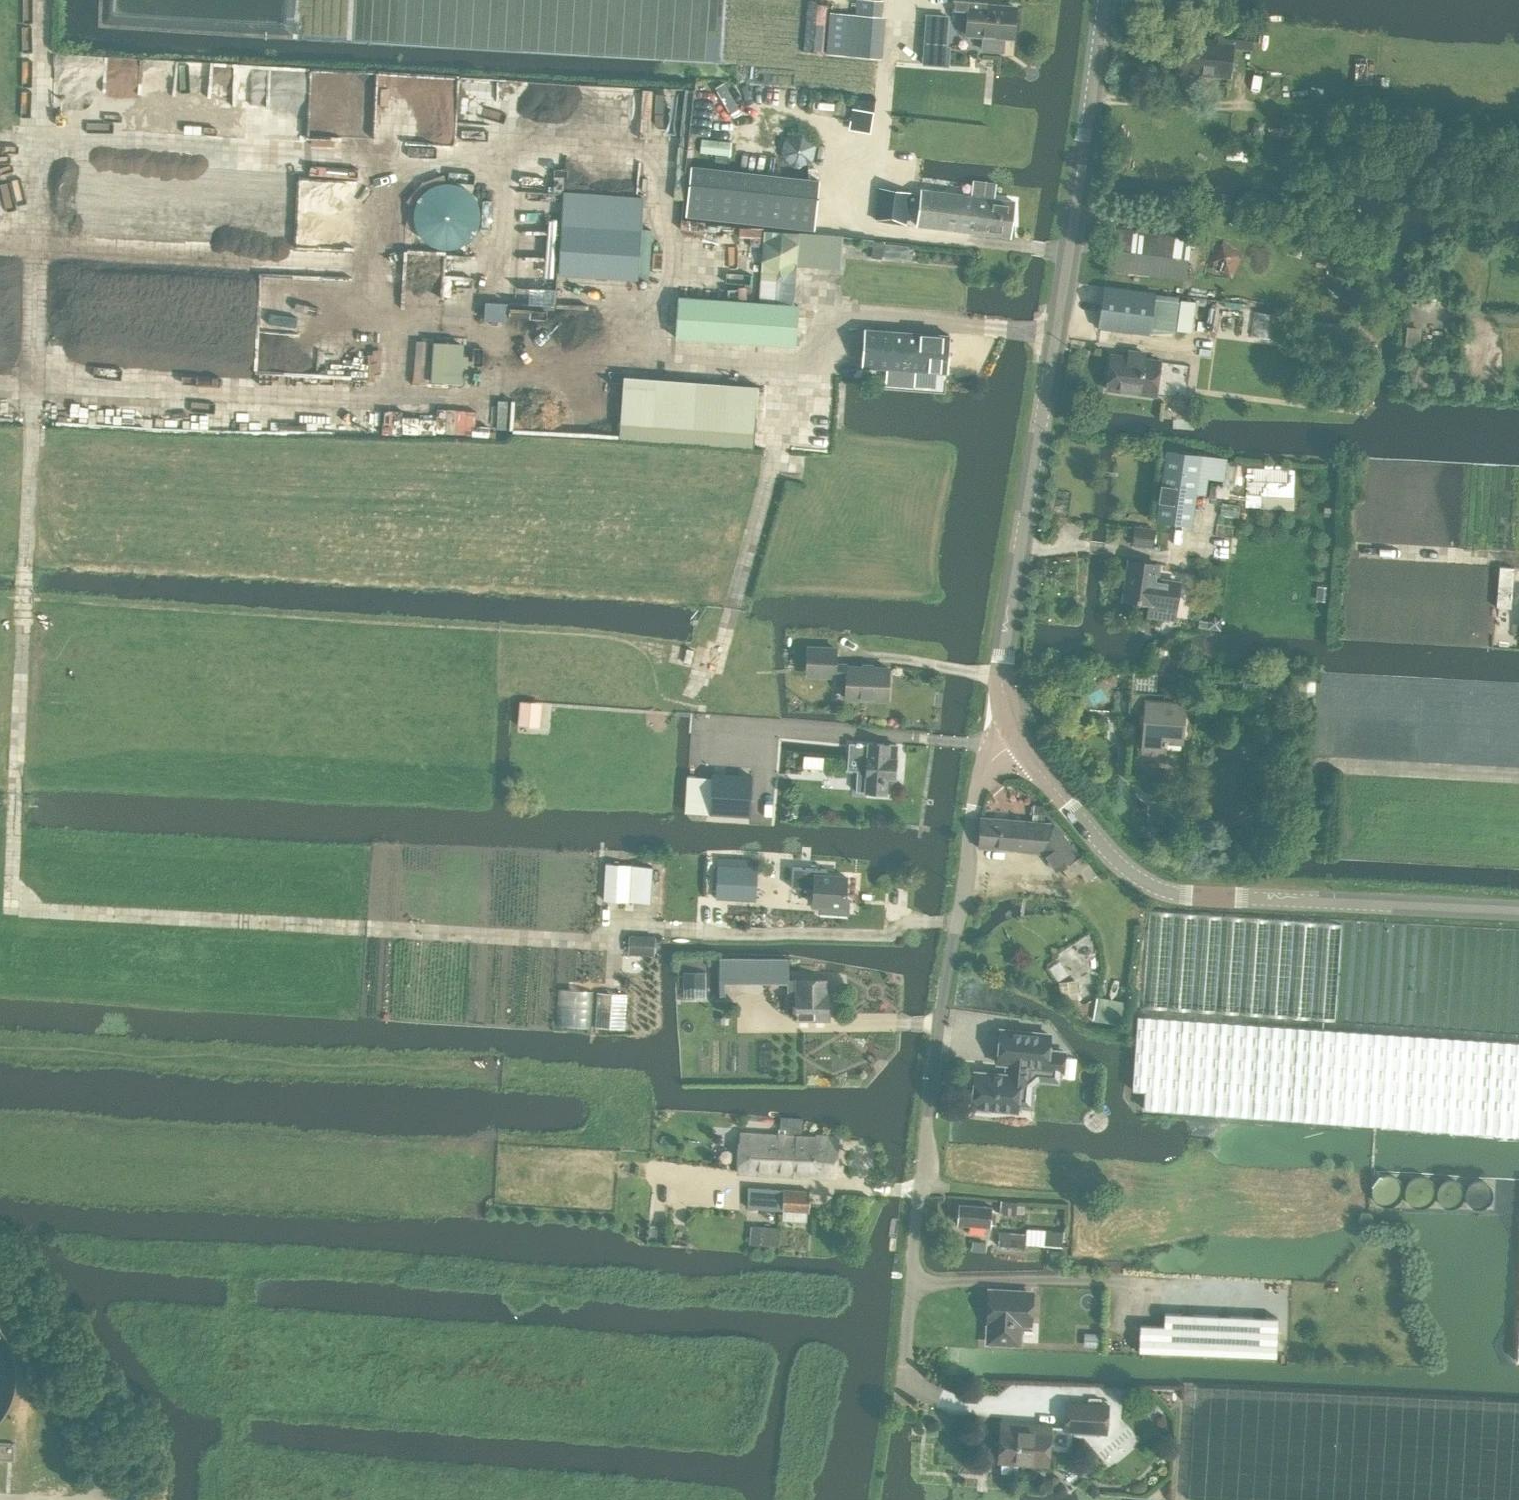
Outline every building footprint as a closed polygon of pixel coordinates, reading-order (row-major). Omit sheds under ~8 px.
[(881,1),(867,0),(857,0),(855,15),(830,13),(827,54),(879,59),(882,18),(880,17),(881,1)] [(1015,8),(984,6),(985,0),(954,0),(953,10),(968,11),(966,35),(983,37),(982,51),(1002,52),(1004,38),(1013,39),(1015,8)] [(1251,50),(1253,31),(1222,28),(1221,43),(1184,39),(1181,73),(1229,77),(1232,48),(1251,50)] [(870,132),(873,113),(852,109),(849,129),(870,132)] [(794,167),(812,162),(816,144),(802,131),(787,136),(783,154),(794,167)] [(730,156),(731,142),(702,140),(701,153),(730,156)] [(691,166),(686,216),(815,230),(820,180),(691,166)] [(445,249),(448,249),(451,248),(454,248),(457,247),(461,246),(463,244),(466,243),(468,241),(471,239),(473,236),(475,233),(477,229),(478,226),(479,224),(480,220),(480,216),(480,213),(479,209),(478,205),(478,203),(477,201),(476,200),(475,198),(473,195),(472,194),(469,191),(466,188),(462,186),(458,185),(455,183),(450,183),(446,183),(442,183),(438,184),(436,184),(433,185),(432,186),(429,188),(426,190),(423,192),(421,196),(419,197),(418,200),(417,202),(416,204),(415,207),(414,209),(414,213),(414,215),(414,217),(414,219),(414,221),(415,223),(415,226),(417,230),(418,232),(420,234),(421,236),(423,238),(426,241),(427,242),(430,244),(435,246),(438,248),(442,248),(445,249)] [(992,200),(994,186),(973,184),(971,197),(921,191),(916,226),(1008,238),(1012,202),(992,200)] [(906,224),(911,192),(880,187),(875,220),(906,224)] [(648,278),(651,229),(641,229),(643,198),(563,194),(559,275),(637,279),(637,278),(648,278)] [(1185,279),(1190,238),(1112,226),(1106,269),(1185,279)] [(764,230),(758,303),(792,306),(795,265),(840,268),(842,236),(764,230)] [(873,240),(871,257),(882,258),(884,241),(873,240)] [(1149,336),(1149,334),(1173,333),(1177,301),(1154,298),(1154,296),(1104,290),(1099,329),(1149,336)] [(678,298),(676,337),(795,345),(798,306),(792,306),(758,303),(678,298)] [(911,371),(947,373),(950,334),(865,328),(862,367),(893,369),(892,385),(910,387),(911,371)] [(1145,362),(1145,356),(1128,354),(1127,359),(1112,357),(1108,390),(1155,396),(1159,364),(1145,362)] [(695,381),(690,443),(754,447),(758,386),(695,381)] [(1223,479),(1225,460),(1166,452),(1156,519),(1191,523),(1198,475),(1223,479)] [(1294,496),(1295,466),(1244,464),(1243,507),(1261,507),(1261,495),(1294,496)] [(1135,527),(1132,543),(1152,546),(1155,530),(1135,527)] [(1176,608),(1179,583),(1155,580),(1157,564),(1131,561),(1125,601),(1152,605),(1176,608)] [(1511,608),(1514,567),(1500,566),(1497,607),(1511,608)] [(1220,630),(1223,617),(1215,616),(1209,621),(1207,628),(1220,630)] [(887,700),(889,668),(848,666),(848,662),(836,662),(836,648),(806,647),(806,677),(846,678),(846,698),(887,700)] [(1156,648),(1154,673),(1168,674),(1170,649),(1156,648)] [(1170,659),(1169,674),(1182,675),(1183,660),(1170,659)] [(1051,663),(1044,662),(1043,669),(1050,670),(1051,663)] [(1299,679),(1299,691),(1315,691),(1315,679),(1299,679)] [(1182,744),(1185,706),(1166,705),(1167,696),(1131,693),(1129,714),(1146,716),(1143,759),(1164,761),(1166,743),(1182,744)] [(532,701),(520,701),(518,726),(530,726),(532,701)] [(849,743),(847,770),(857,770),(856,791),(886,793),(887,778),(896,779),(897,758),(894,758),(895,744),(869,742),(869,744),(849,743)] [(824,769),(825,757),(804,755),(804,768),(824,769)] [(749,816),(752,776),(712,773),(709,813),(749,816)] [(1034,806),(1033,821),(1042,822),(1044,807),(1034,806)] [(1056,870),(1078,853),(1054,824),(982,817),(979,847),(1043,852),(1056,870)] [(651,903),(653,868),(606,865),(603,901),(651,903)] [(756,900),(758,868),(717,866),(716,898),(756,900)] [(848,906),(845,905),(846,877),(825,876),(825,869),(793,867),(792,886),(815,888),(814,903),(820,904),(819,911),(848,913),(848,906)] [(655,956),(656,937),(628,935),(627,955),(655,956)] [(720,979),(788,979),(788,959),(720,959),(720,979)] [(829,1019),(828,979),(787,979),(788,1000),(796,999),(797,1020),(829,1019)] [(1074,981),(1059,982),(1061,998),(1075,997),(1074,981)] [(597,992),(595,1027),(625,1029),(627,994),(597,992)] [(1406,1034),(1137,1016),(1133,1089),(1144,1090),(1143,1108),(1322,1120),(1400,1126),(1518,1134),(1518,1041),(1406,1034)] [(976,1072),(973,1107),(977,1107),(977,1110),(989,1111),(990,1108),(1018,1111),(1019,1105),(1031,1106),(1032,1086),(1039,1079),(1059,1082),(1060,1073),(1063,1074),(1066,1050),(1049,1048),(1051,1035),(1001,1030),(998,1062),(1007,1063),(1006,1075),(976,1072)] [(794,1175),(798,1118),(781,1117),(779,1135),(740,1133),(738,1172),(794,1175)] [(816,1137),(802,1136),(802,1119),(798,1118),(794,1175),(835,1177),(839,1136),(817,1135),(816,1137)] [(782,1209),(783,1189),(748,1186),(746,1206),(782,1209)] [(808,1211),(810,1191),(783,1189),(782,1209),(808,1211)] [(1016,1215),(1017,1202),(1001,1201),(1000,1214),(1016,1215)] [(994,1223),(995,1213),(991,1213),(991,1206),(959,1203),(958,1224),(990,1227),(990,1223),(994,1223)] [(778,1245),(779,1227),(751,1226),(750,1244),(778,1245)] [(1026,1235),(1025,1245),(1062,1247),(1063,1231),(1026,1229),(1026,1235)] [(1025,1245),(1026,1235),(999,1232),(998,1245),(1025,1247),(1025,1245)] [(1030,1322),(1032,1294),(990,1292),(988,1320),(991,1320),(989,1340),(1017,1342),(1018,1322),(1030,1322)] [(1140,1325),(1139,1351),(1275,1357),(1277,1317),(1164,1312),(1163,1326),(1140,1325)] [(1085,1335),(1084,1347),(1098,1348),(1099,1336),(1085,1335)] [(1065,1400),(1063,1431),(1106,1434),(1108,1402),(1065,1400)] [(1002,1429),(1000,1461),(1047,1464),(1050,1426),(1033,1425),(1033,1431),(1002,1429)] [(15,1443),(0,1442),(0,1460),(14,1461),(15,1443)]
